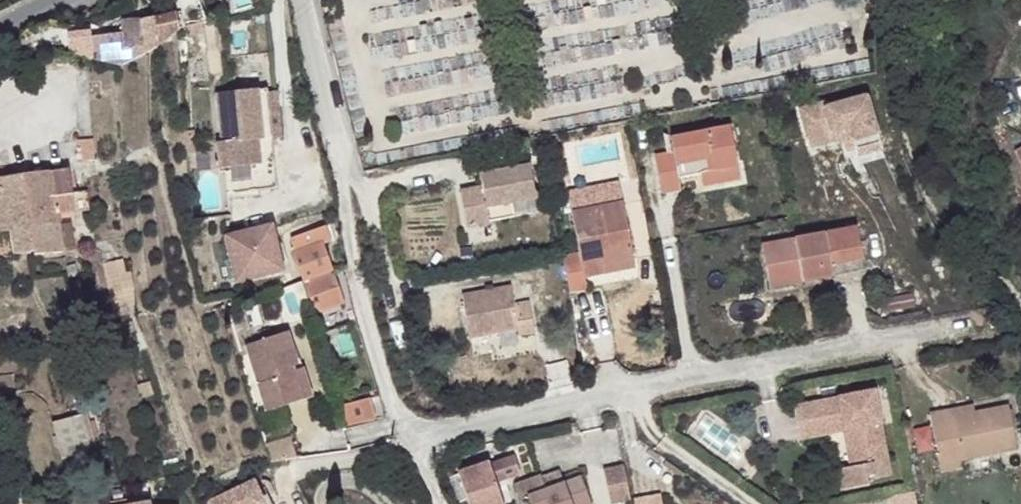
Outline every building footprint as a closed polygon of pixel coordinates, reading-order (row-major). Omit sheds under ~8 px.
[(1014,20),(1020,15),(1020,0),(1013,0),(1004,7),(1014,20)] [(121,34),(91,37),(93,60),(120,66),(156,48),(179,31),(175,12),(153,18),(138,21),(138,20),(120,21),(121,34)] [(26,47),(23,37),(15,39),(18,50),(26,47)] [(267,88),(218,93),(223,141),(216,142),(218,168),(225,168),(227,193),(276,187),(267,88)] [(866,96),(825,108),(823,102),(800,109),(807,138),(840,129),(849,127),(856,149),(880,142),(866,96)] [(730,127),(670,138),(673,152),(655,155),(661,193),(681,189),(679,177),(700,173),(737,166),(730,127)] [(856,149),(849,127),(840,129),(843,139),(847,151),(856,149)] [(840,129),(807,138),(810,147),(843,139),(840,129)] [(93,159),(92,140),(77,141),(78,160),(93,159)] [(865,168),(859,157),(853,160),(859,171),(865,168)] [(525,166),(480,175),(482,187),(460,191),(467,227),(490,221),(487,207),(511,202),(514,217),(538,212),(529,165),(528,166),(525,166)] [(737,166),(700,173),(703,185),(739,178),(737,166)] [(72,193),(68,170),(21,176),(33,251),(34,254),(63,252),(57,214),(74,212),(72,193)] [(21,176),(0,179),(0,233),(10,231),(14,254),(33,251),(21,176)] [(89,210),(87,190),(72,193),(74,212),(89,210)] [(514,217),(511,202),(487,207),(490,221),(514,217)] [(623,202),(571,212),(579,253),(563,256),(569,290),(585,287),(585,286),(583,277),(596,274),(595,265),(634,258),(623,202)] [(222,234),(235,284),(284,271),(271,221),(222,234)] [(856,227),(761,244),(767,277),(800,272),(802,281),(865,270),(856,227)] [(332,271),(321,242),(293,251),(302,281),(309,303),(313,315),(343,305),(332,271)] [(634,258),(595,265),(596,274),(583,277),(585,286),(618,279),(617,272),(636,268),(634,258)] [(128,310),(121,273),(125,273),(124,266),(120,267),(118,261),(104,264),(114,314),(128,310)] [(800,272),(767,277),(769,287),(802,281),(800,272)] [(510,287),(463,295),(471,337),(500,332),(518,328),(519,335),(535,332),(529,301),(514,304),(510,287)] [(297,364),(286,332),(272,336),(269,328),(256,332),(259,340),(246,345),(267,411),(311,398),(302,368),(294,370),(293,366),(297,364)] [(518,328),(500,332),(501,338),(519,335),(518,328)] [(152,395),(148,382),(137,385),(141,398),(152,395)] [(875,390),(795,405),(802,439),(828,434),(826,428),(841,425),(843,432),(850,430),(858,466),(888,460),(875,390)] [(357,425),(385,417),(379,396),(351,404),(357,425)] [(88,416),(76,403),(65,414),(70,420),(66,424),(73,432),(88,416)] [(974,405),(930,414),(938,458),(960,454),(961,459),(1017,449),(1009,406),(975,413),(974,405)] [(843,432),(841,425),(826,428),(828,434),(843,432)] [(858,466),(850,430),(843,432),(850,467),(858,466)] [(960,454),(938,458),(941,472),(962,467),(961,459),(960,454)] [(858,466),(850,467),(834,470),(838,491),(869,485),(867,476),(874,474),(875,479),(891,476),(888,460),(858,466)] [(471,461),(458,467),(460,472),(446,478),(458,503),(459,503),(477,496),(472,486),(481,481),(471,461)] [(554,472),(541,477),(540,475),(514,484),(520,500),(527,497),(529,503),(591,503),(581,475),(558,483),(554,472)] [(215,503),(271,503),(264,490),(257,494),(252,485),(215,503)] [(891,495),(893,503),(917,503),(914,490),(891,495)] [(96,500),(94,491),(77,494),(79,503),(96,500)] [(634,498),(635,503),(662,503),(660,494),(634,498)]
